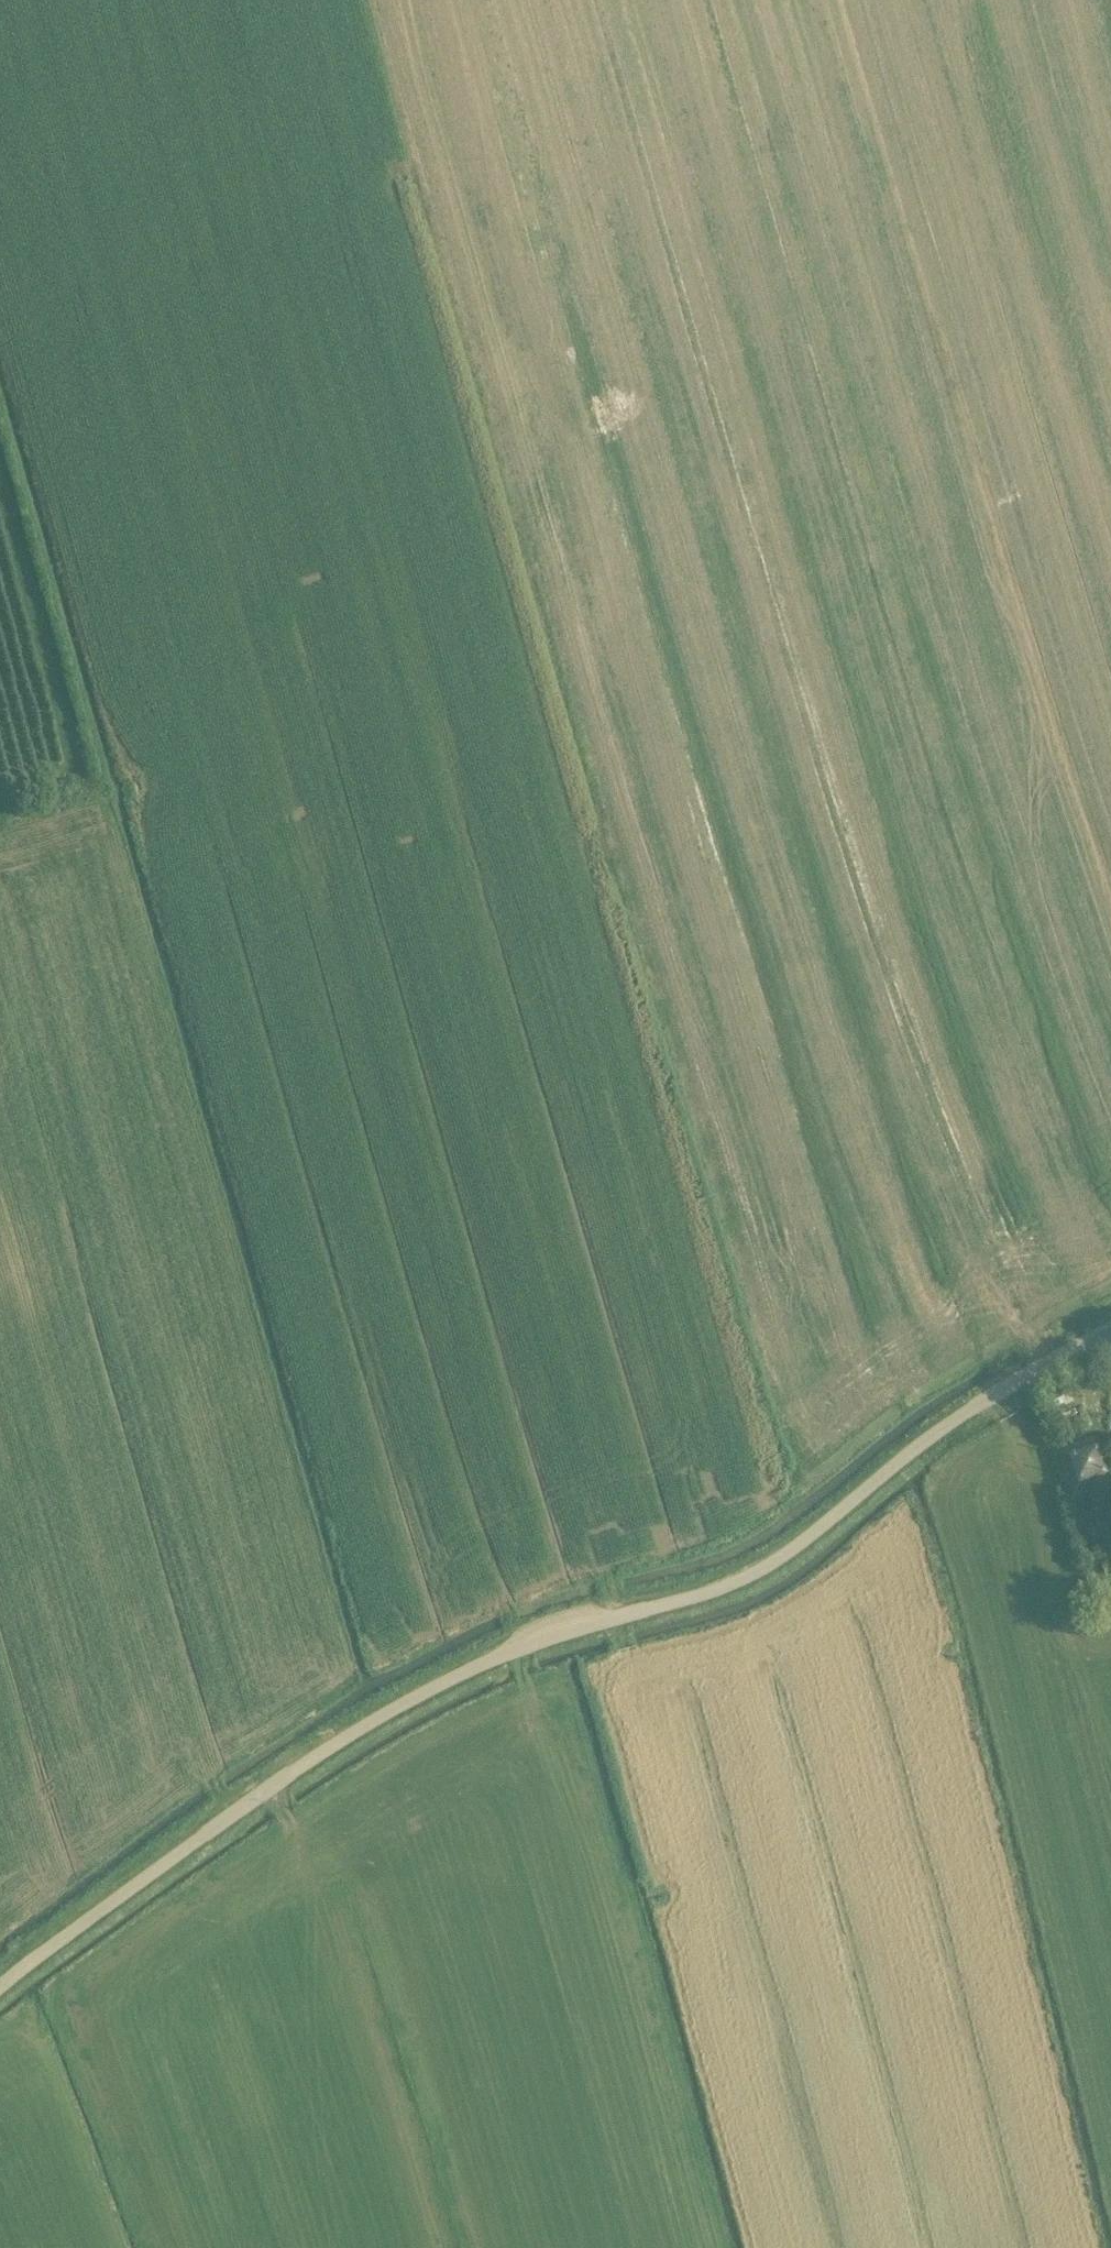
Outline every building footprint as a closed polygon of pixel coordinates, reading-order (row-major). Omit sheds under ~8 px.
[(1073,1401),(1067,1388),(1059,1392),(1066,1405),(1073,1401)] [(1108,1487),(1093,1441),(1058,1452),(1072,1498),(1108,1487)]
